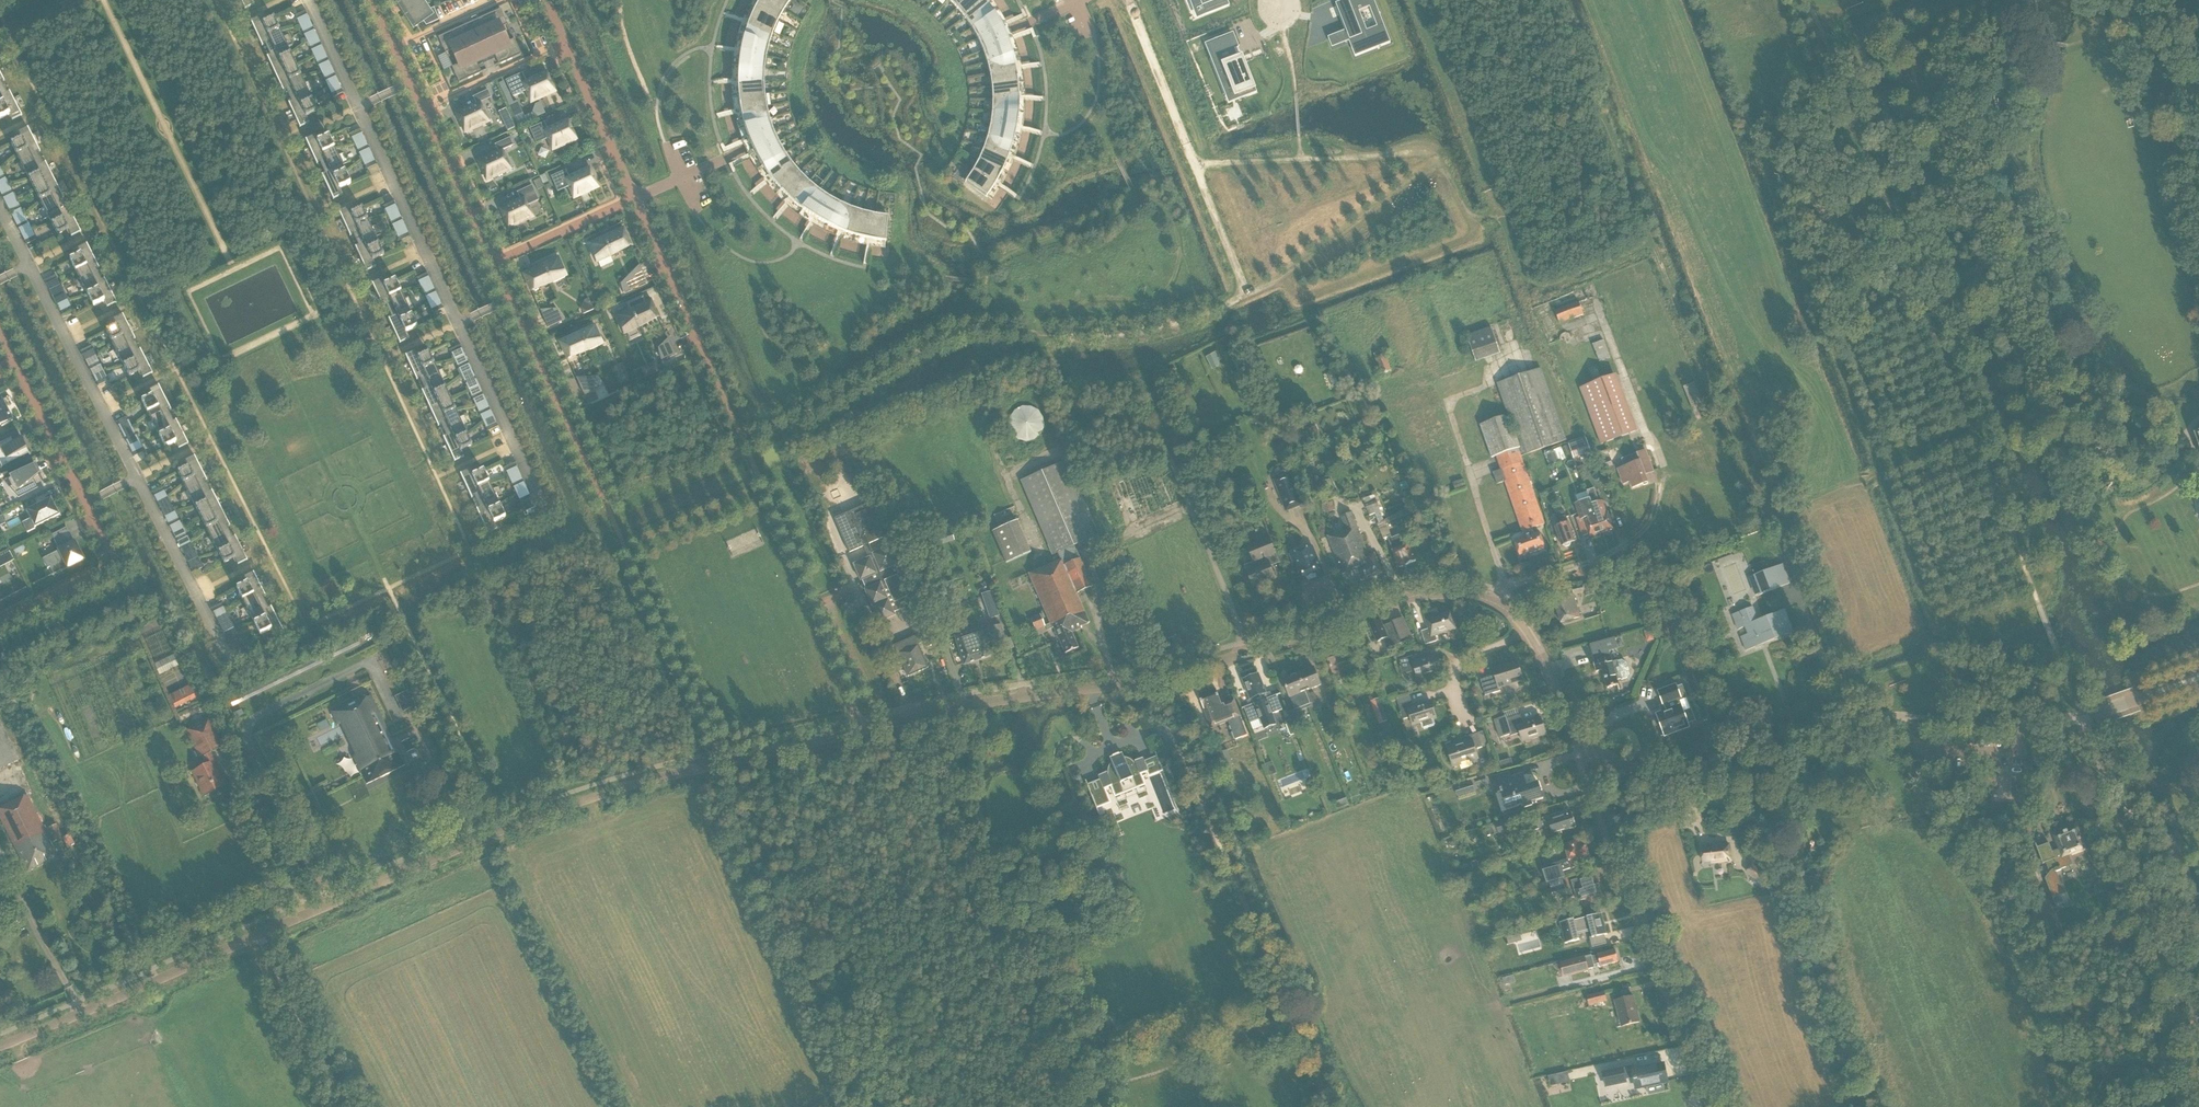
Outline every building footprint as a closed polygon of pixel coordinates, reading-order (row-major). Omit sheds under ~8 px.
[(245,9),(246,9),(255,4),(253,0),(241,0),(245,9)] [(400,4),(407,15),(426,3),(424,0),(406,0),(400,4)] [(784,10),(767,0),(759,0),(757,3),(754,10),(778,21),(781,16),(784,10)] [(784,10),(787,5),(791,0),(767,0),(784,10)] [(956,8),(966,0),(948,0),(952,4),(956,8)] [(956,8),(960,13),(964,18),(985,2),(984,0),(966,0),(956,8)] [(1194,8),(1203,4),(1206,12),(1226,3),(1225,0),(1191,0),(1194,8)] [(1338,5),(1348,32),(1343,34),(1346,40),(1351,38),(1355,49),(1383,38),(1378,26),(1363,32),(1356,12),(1376,5),(1374,0),(1351,0),(1338,5)] [(968,23),(971,28),(994,14),(990,8),(985,2),(964,18),(968,23)] [(429,24),(439,19),(434,8),(430,9),(426,3),(407,15),(415,27),(426,19),(429,24)] [(478,66),(476,62),(494,54),(499,64),(521,54),(514,38),(513,39),(514,39),(507,42),(501,28),(507,25),(508,25),(501,9),(478,19),(478,20),(479,19),(480,22),(471,26),(462,30),(461,27),(438,37),(446,53),(446,52),(453,49),(456,56),(459,64),(453,67),(453,66),(452,67),(459,83),(482,72),(481,72),(478,66)] [(751,17),(748,23),(773,33),(775,27),(778,21),(754,10),(751,17)] [(309,15),(307,11),(295,16),(297,20),(309,15)] [(998,21),(994,14),(971,28),(975,34),(978,39),(1001,27),(998,21)] [(251,21),(262,46),(263,46),(263,45),(271,41),(269,35),(280,30),(274,18),(264,23),(261,17),(252,21),(251,21)] [(771,39),(773,33),(748,23),(746,31),(744,38),(769,45),(771,39)] [(316,30),(314,26),(302,31),(304,36),(316,30)] [(980,45),(983,50),(1007,41),(1004,34),(1001,27),(978,39),(980,45)] [(263,45),(263,46),(262,46),(267,56),(268,56),(268,57),(277,53),(280,59),(291,54),(280,30),(269,35),(271,41),(263,45)] [(1230,34),(1207,43),(1212,55),(1235,46),(1230,34)] [(742,45),(740,52),(766,57),(767,51),(769,45),(744,38),(742,45)] [(1906,39),(1900,51),(1910,55),(1915,43),(1906,39)] [(311,51),(323,45),(321,41),(309,47),(311,51)] [(1010,48),(1007,41),(983,50),(985,56),(987,62),(1012,55),(1010,48)] [(765,63),(766,57),(740,52),(739,60),(738,67),(764,69),(765,63)] [(268,57),(268,56),(267,56),(275,74),(296,65),(291,54),(280,59),(277,53),(268,57)] [(988,68),(990,74),(1015,69),(1014,62),(1012,55),(987,62),(988,68)] [(1239,55),(1216,64),(1220,75),(1227,72),(1237,97),(1253,91),(1239,55)] [(330,61),(328,57),(316,62),(318,66),(330,61)] [(275,74),(284,92),(284,91),(293,87),(290,81),(301,76),(296,65),(275,74)] [(738,74),(738,82),(764,82),(764,75),(764,69),(738,67),(738,74)] [(1017,77),(1015,69),(990,74),(991,80),(991,87),(1018,84),(1017,77)] [(325,82),(337,76),(335,72),(323,78),(325,82)] [(531,79),(527,80),(523,73),(506,80),(513,97),(526,91),(530,100),(538,97),(539,98),(546,95),(546,94),(555,90),(547,73),(537,77),(538,79),(532,81),(531,79)] [(284,92),(289,103),(289,102),(290,103),(298,99),(301,105),(312,100),(301,76),(290,81),(293,87),(284,91),(284,92)] [(4,81),(0,83),(0,104),(4,102),(1,96),(10,92),(4,81)] [(764,88),(764,82),(738,82),(738,89),(738,97),(765,94),(764,88)] [(992,93),(992,99),(1018,99),(1018,91),(1018,84),(991,87),(992,93)] [(330,93),(332,97),(344,92),(342,88),(330,93)] [(481,125),(481,124),(488,120),(480,102),(491,98),(488,90),(473,97),(476,104),(472,106),(473,108),(467,111),(466,110),(456,114),(464,131),(473,127),(474,128),(481,125)] [(4,102),(0,104),(0,119),(10,114),(13,120),(22,116),(10,92),(1,96),(4,102)] [(739,104),(741,111),(766,106),(765,100),(765,94),(738,97),(739,104)] [(290,103),(289,102),(289,103),(300,127),(301,127),(310,123),(307,117),(318,112),(312,100),(301,105),(298,99),(290,103)] [(1018,106),(1018,99),(992,99),(992,105),(992,112),(1018,114),(1018,106)] [(768,113),(766,106),(741,111),(742,119),(744,126),(769,119),(768,113)] [(991,118),(990,124),(1016,128),(1017,121),(1018,114),(992,112),(991,118)] [(746,133),(749,140),(773,130),(771,125),(769,119),(744,126),(746,133)] [(552,127),(548,129),(545,122),(530,128),(536,144),(547,139),(552,149),(560,145),(560,146),(568,143),(567,142),(576,138),(569,121),(559,125),(560,127),(553,130),(552,127)] [(1014,136),(1016,128),(990,124),(989,130),(987,136),(1013,143),(1014,136)] [(11,144),(17,156),(28,150),(31,156),(40,151),(28,128),(19,132),(22,138),(11,144)] [(351,138),(363,133),(361,129),(349,134),(351,138)] [(752,147),(755,154),(778,142),(776,136),(773,130),(749,140),(752,147)] [(306,140),(317,164),(318,164),(317,163),(326,159),(323,153),(334,148),(329,136),(318,141),(316,135),(306,139),(306,140)] [(985,142),(983,148),(1008,157),(1011,150),(1013,143),(987,136),(985,142)] [(513,145),(510,137),(495,145),(498,151),(494,153),(495,156),(489,159),(488,157),(478,162),(486,179),(495,175),(496,176),(503,172),(503,171),(511,168),(502,150),(513,145)] [(758,160),(762,167),(785,153),(781,147),(778,142),(755,154),(758,160)] [(370,148),(369,144),(356,150),(358,154),(370,148)] [(317,163),(318,164),(317,164),(322,175),(323,174),(323,175),(332,171),(334,177),(346,172),(334,148),(323,153),(326,159),(317,163)] [(1005,164),(1008,157),(983,148),(981,154),(979,159),(1002,171),(1005,164)] [(17,156),(29,178),(40,173),(37,167),(45,163),(40,151),(31,156),(28,150),(17,156)] [(766,173),(771,179),(792,163),(788,158),(785,153),(762,167),(766,173)] [(976,165),(973,170),(995,184),(999,178),(1002,171),(979,159),(976,165)] [(364,165),(366,169),(378,164),(376,160),(364,165)] [(37,167),(40,173),(29,178),(35,190),(54,180),(45,163),(37,167)] [(796,168),(792,163),(771,179),(775,185),(780,190),(800,173),(796,168)] [(569,187),(573,197),(581,193),(582,194),(589,191),(588,190),(598,186),(590,169),(580,173),(581,175),(575,178),(573,175),(570,177),(566,169),(551,176),(558,192),(569,187)] [(986,197),(987,197),(991,190),(995,184),(973,170),(969,176),(965,181),(986,197)] [(323,175),(323,174),(322,175),(333,199),(334,199),(343,195),(340,188),(351,184),(346,172),(334,177),(332,171),(323,175)] [(785,196),(791,201),(809,181),(804,177),(800,173),(780,190),(785,196)] [(63,197),(54,180),(35,190),(41,201),(51,195),(54,201),(63,197)] [(813,186),(809,181),(791,201),(797,206),(802,210),(818,189),(813,186)] [(517,192),(520,199),(516,201),(517,204),(511,207),(510,205),(500,209),(508,226),(517,222),(518,223),(525,220),(525,219),(533,215),(528,205),(539,200),(532,185),(517,192)] [(1,195),(3,199),(15,193),(13,189),(1,195)] [(808,215),(815,219),(829,196),(823,193),(818,189),(802,210),(808,215)] [(60,213),(69,208),(63,197),(54,201),(51,195),(41,201),(52,224),(63,218),(60,213)] [(834,200),(829,196),(815,219),(821,223),(828,226),(839,202),(834,200)] [(395,201),(383,206),(385,210),(397,205),(395,201)] [(834,229),(841,232),(851,208),(845,205),(839,202),(828,226),(834,229)] [(8,210),(11,214),(22,208),(20,204),(8,210)] [(368,220),(362,208),(352,213),(349,207),(340,211),(339,212),(350,236),(351,236),(351,235),(359,231),(357,225),(368,220)] [(60,213),(63,218),(52,224),(58,236),(69,230),(72,236),(81,232),(69,208),(60,213)] [(857,210),(851,208),(841,232),(848,235),(856,237),(863,211),(857,210)] [(863,239),(870,240),(875,214),(869,213),(863,211),(856,237),(863,239)] [(881,215),(875,214),(870,240),(877,241),(885,242),(888,216),(881,215)] [(392,226),(404,220),(402,216),(390,222),(392,226)] [(16,225),(18,229),(30,223),(28,219),(16,225)] [(350,236),(355,247),(356,246),(356,247),(365,243),(368,249),(379,244),(368,220),(357,225),(359,231),(351,235),(351,236),(350,236)] [(589,245),(596,261),(597,261),(598,262),(611,257),(610,255),(630,245),(623,229),(613,234),(613,233),(603,237),(603,238),(589,245)] [(411,236),(409,232),(397,237),(399,241),(411,236)] [(24,240),(26,245),(38,239),(36,234),(24,240)] [(355,247),(367,271),(376,266),(373,260),(384,255),(379,244),(368,249),(365,243),(356,247),(356,246),(355,247)] [(87,266),(90,272),(99,267),(87,244),(78,249),(81,255),(70,260),(76,271),(87,266)] [(534,269),(534,270),(524,274),(532,290),(552,281),(553,283),(565,277),(565,275),(566,275),(559,258),(544,265),(543,264),(534,269)] [(620,284),(623,293),(647,282),(639,264),(620,284)] [(76,271),(88,295),(99,289),(96,283),(105,279),(99,267),(90,272),(87,266),(76,271)] [(418,282),(430,277),(428,273),(416,278),(418,282)] [(58,279),(56,275),(44,281),(46,285),(58,279)] [(96,283),(99,289),(88,295),(94,306),(104,301),(107,307),(116,302),(105,279),(96,283)] [(372,283),(384,308),(384,307),(393,303),(390,297),(401,292),(396,280),(385,285),(382,279),(373,283),(372,283)] [(437,292),(435,288),(423,294),(425,298),(437,292)] [(64,290),(52,296),(54,300),(66,294),(64,290)] [(384,308),(389,319),(389,318),(389,319),(398,315),(401,321),(412,316),(401,292),(390,297),(393,303),(384,307),(384,308)] [(631,310),(616,317),(624,333),(625,332),(626,334),(638,328),(638,326),(658,317),(657,316),(660,315),(657,308),(654,309),(650,301),(641,305),(638,299),(628,304),(631,310)] [(1559,323),(1584,314),(1579,302),(1555,311),(1559,323)] [(444,308),(442,303),(430,309),(432,313),(444,308)] [(60,311),(62,315),(74,309),(72,305),(60,311)] [(548,327),(564,320),(557,309),(540,309),(548,327)] [(123,337),(126,342),(134,338),(123,315),(114,319),(117,325),(106,331),(112,342),(123,337)] [(389,319),(389,318),(389,319),(400,343),(401,343),(400,343),(410,338),(407,332),(417,327),(412,316),(401,321),(398,315),(389,319)] [(601,343),(602,343),(595,326),(580,333),(580,332),(570,336),(570,337),(560,342),(568,358),(588,349),(589,351),(602,345),(601,343)] [(1476,361),(1501,352),(1492,327),(1467,336),(1476,361)] [(124,365),(135,360),(132,354),(140,350),(134,338),(126,342),(123,337),(112,342),(124,365)] [(661,360),(675,353),(668,339),(658,348),(661,360)] [(1611,358),(1604,340),(1593,344),(1600,362),(1611,358)] [(461,344),(449,350),(451,354),(463,349),(461,344)] [(94,349),(92,345),(80,351),(82,355),(94,349)] [(140,350),(132,354),(135,360),(124,365),(130,377),(140,372),(143,378),(152,373),(140,350)] [(1218,350),(1205,356),(1212,370),(1222,365),(1219,361),(1222,359),(1218,350)] [(1382,374),(1391,371),(1384,350),(1374,354),(1382,374)] [(434,364),(429,352),(418,357),(415,351),(406,355),(406,356),(417,380),(418,380),(417,379),(426,375),(423,369),(434,364)] [(458,369),(470,364),(468,360),(456,365),(458,369)] [(88,367),(90,371),(102,365),(100,361),(88,367)] [(445,388),(445,387),(434,364),(423,369),(426,375),(417,379),(418,380),(417,380),(422,391),(423,390),(423,391),(431,387),(434,393),(445,388)] [(1519,456),(1521,456),(1566,440),(1541,369),(1497,384),(1516,437),(1513,438),(1519,456)] [(626,374),(619,377),(622,384),(629,381),(626,374)] [(477,379),(475,375),(463,381),(465,385),(477,379)] [(107,376),(96,382),(98,386),(109,380),(107,376)] [(576,377),(584,395),(604,386),(598,376),(576,377)] [(1581,389),(1601,444),(1633,432),(1613,377),(1581,389)] [(159,407),(162,413),(170,409),(158,385),(150,390),(153,396),(142,401),(148,413),(159,407)] [(423,391),(423,390),(422,391),(430,409),(451,399),(445,388),(434,393),(431,387),(423,391)] [(485,395),(483,391),(471,396),(473,400),(485,395)] [(595,394),(585,398),(588,404),(598,400),(595,394)] [(448,421),(445,415),(456,410),(451,399),(430,409),(439,427),(439,426),(448,421)] [(14,423),(4,401),(0,403),(0,425),(1,425),(2,427),(13,421),(14,423)] [(480,416),(492,410),(490,406),(478,412),(480,416)] [(1035,439),(1041,434),(1044,425),(1043,417),(1039,410),(1030,406),(1022,406),(1014,410),(1009,417),(1009,426),(1012,433),(1017,439),(1026,442),(1035,439)] [(176,420),(170,409),(162,413),(159,407),(148,413),(160,436),(171,430),(168,425),(176,420)] [(467,434),(456,410),(445,415),(448,421),(439,426),(439,427),(444,437),(453,433),(456,439),(467,434)] [(130,420),(128,416),(116,422),(118,426),(130,420)] [(1522,532),(1523,532),(1524,536),(1522,537),(1522,538),(1514,541),(1520,557),(1545,548),(1540,532),(1534,534),(1533,528),(1545,524),(1521,456),(1519,456),(1513,438),(1505,416),(1480,425),(1492,458),(1496,456),(1501,470),(1493,473),(1497,484),(1505,481),(1522,532)] [(168,425),(171,430),(160,436),(166,448),(176,442),(179,448),(188,444),(176,420),(168,425)] [(487,431),(499,426),(497,422),(485,427),(487,431)] [(1316,427),(1309,429),(1313,439),(1319,437),(1316,427)] [(124,437),(126,441),(138,435),(136,431),(124,437)] [(30,455),(19,433),(21,438),(10,444),(8,440),(8,439),(0,443),(0,462),(2,466),(29,453),(30,455)] [(444,437),(455,462),(456,461),(455,461),(465,457),(462,451),(472,446),(467,434),(456,439),(453,433),(444,437)] [(1574,459),(1592,453),(1586,436),(1571,441),(1571,443),(1569,444),(1574,459)] [(131,452),(133,456),(145,450),(143,447),(131,452)] [(1556,463),(1551,451),(1545,453),(1549,465),(1556,463)] [(1630,482),(1633,488),(1648,482),(1645,475),(1654,472),(1645,451),(1622,460),(1625,467),(1618,469),(1623,484),(1630,482)] [(195,478),(198,484),(206,479),(194,456),(185,461),(188,467),(178,472),(184,484),(195,478)] [(38,488),(33,478),(39,473),(45,484),(34,463),(35,465),(8,479),(11,486),(9,487),(19,498),(38,488)] [(518,467),(516,463),(504,468),(506,472),(518,467)] [(1081,627),(1089,623),(1076,593),(1092,587),(1076,550),(1074,545),(1094,536),(1062,463),(1021,481),(1052,554),(1057,552),(1059,558),(1060,558),(1061,560),(1028,574),(1050,624),(1045,626),(1047,630),(1053,628),(1065,654),(1078,648),(1071,633),(1081,628),(1081,627)] [(460,474),(472,498),(472,497),(481,493),(478,487),(489,482),(484,470),(473,475),(470,469),(461,473),(460,474)] [(1302,505),(1290,474),(1274,480),(1286,511),(1302,505)] [(1331,480),(1329,481),(1327,476),(1319,479),(1328,502),(1337,498),(1331,480)] [(184,484),(195,507),(206,501),(203,495),(212,491),(206,479),(198,484),(195,478),(184,484)] [(525,482),(523,478),(511,484),(513,488),(525,482)] [(1466,486),(1464,480),(1453,483),(1455,490),(1466,486)] [(472,498),(477,509),(477,508),(478,509),(486,505),(489,511),(500,506),(489,482),(478,487),(481,493),(472,497),(472,498)] [(152,493),(154,497),(166,491),(164,487),(152,493)] [(1594,488),(1587,491),(1589,496),(1590,500),(1591,503),(1593,508),(1593,509),(1602,533),(1614,529),(1607,511),(1603,512),(1599,500),(1594,488)] [(195,507),(201,518),(221,508),(212,491),(203,495),(206,501),(195,507)] [(532,498),(530,494),(518,499),(520,503),(532,498)] [(1370,516),(1381,512),(1374,495),(1363,499),(1370,516)] [(61,515),(51,496),(51,497),(26,510),(35,527),(60,514),(60,516),(61,515)] [(1432,511),(1439,508),(1434,498),(1428,501),(1432,511)] [(1583,502),(1576,505),(1581,520),(1578,520),(1584,537),(1589,535),(1589,537),(1602,533),(1593,509),(1593,508),(1591,503),(1590,500),(1583,502)] [(160,508),(162,512),(173,506),(171,502),(160,508)] [(478,509),(477,508),(477,509),(488,533),(489,533),(498,529),(495,523),(506,518),(500,506),(489,511),(486,505),(478,509)] [(221,508),(201,518),(207,529),(218,524),(221,529),(229,525),(221,508)] [(1386,525),(1417,511),(1415,508),(1383,521),(1377,524),(1384,539),(1388,537),(1393,550),(1392,550),(1400,567),(1406,565),(1416,561),(1408,543),(1406,544),(1402,534),(1392,538),(1386,525)] [(1571,543),(1575,541),(1568,522),(1564,510),(1555,514),(1557,519),(1559,526),(1555,527),(1562,546),(1564,545),(1566,547),(1570,546),(1571,543)] [(1362,581),(1383,573),(1375,553),(1368,555),(1351,512),(1341,516),(1346,529),(1328,536),(1343,574),(1351,571),(1351,572),(1358,569),(1362,581)] [(167,523),(169,527),(181,521),(179,517),(167,523)] [(1006,563),(1030,552),(1016,520),(992,531),(1006,563)] [(207,529),(219,552),(230,547),(227,541),(235,537),(229,525),(221,529),(218,524),(207,529)] [(33,584),(34,585),(84,559),(66,525),(67,528),(52,535),(60,550),(43,558),(48,568),(51,567),(54,574),(33,584)] [(175,538),(177,542),(189,536),(187,532),(175,538)] [(219,552),(225,564),(235,559),(238,565),(247,560),(235,537),(227,541),(230,547),(219,552)] [(1271,567),(1280,563),(1270,538),(1247,546),(1255,567),(1247,570),(1253,586),(1275,578),(1271,567)] [(195,547),(183,553),(185,557),(197,551),(195,547)] [(1317,559),(1313,548),(1292,556),(1298,573),(1297,574),(1301,585),(1303,584),(1304,585),(1309,583),(1309,582),(1324,576),(1318,559),(1317,559)] [(202,563),(190,569),(192,573),(204,567),(202,563)] [(1759,595),(1789,583),(1782,565),(1752,576),(1759,595)] [(254,594),(257,600),(265,596),(253,572),(245,577),(248,583),(237,588),(243,600),(254,594)] [(941,585),(947,602),(957,599),(952,581),(941,585)] [(1586,596),(1594,594),(1590,583),(1571,588),(1573,592),(1575,592),(1576,594),(1585,591),(1586,596)] [(26,588),(0,601),(0,602),(26,588)] [(255,623),(266,617),(263,612),(271,607),(265,596),(257,600),(254,594),(243,600),(255,623)] [(1561,623),(1580,617),(1574,595),(1554,600),(1561,623)] [(985,602),(990,617),(998,614),(993,599),(985,602)] [(211,609),(213,613),(225,607),(223,603),(211,609)] [(271,607),(263,612),(266,617),(255,623),(260,635),(271,629),(274,635),(283,631),(271,607)] [(1746,627),(1748,633),(1741,636),(1744,643),(1746,650),(1792,632),(1784,611),(1765,618),(1764,617),(1762,617),(1763,620),(1758,622),(1752,607),(1733,615),(1737,625),(1739,630),(1746,627)] [(1449,630),(1456,628),(1451,612),(1437,617),(1436,616),(1426,619),(1429,629),(1422,631),(1426,645),(1438,641),(1436,634),(1438,634),(1438,635),(1450,631),(1449,630)] [(964,665),(980,660),(979,654),(974,656),(969,640),(970,640),(968,632),(962,613),(951,616),(957,635),(954,636),(964,665)] [(1045,626),(1040,614),(1030,618),(1035,630),(1045,626)] [(230,618),(219,624),(221,628),(232,622),(230,618)] [(1377,642),(1384,639),(1388,648),(1408,640),(1407,638),(1412,636),(1405,618),(1390,624),(1390,625),(1384,628),(1381,621),(1370,625),(1377,642)] [(987,643),(992,642),(993,644),(1005,640),(1000,625),(988,629),(990,636),(985,638),(981,627),(968,632),(970,640),(969,640),(974,656),(979,654),(980,660),(991,656),(987,643)] [(920,633),(894,645),(908,676),(928,668),(918,645),(924,642),(926,648),(934,644),(932,639),(935,638),(931,629),(920,633)] [(226,639),(228,643),(240,637),(238,633),(226,639)] [(1171,651),(1179,648),(1175,638),(1174,636),(1168,638),(1168,640),(1171,651)] [(1614,639),(1591,645),(1593,655),(1594,655),(1595,661),(1593,662),(1596,672),(1602,670),(1607,688),(1619,685),(1618,681),(1625,678),(1628,674),(1624,663),(1620,660),(1613,663),(1612,659),(1611,655),(1609,650),(1617,648),(1614,639)] [(1417,654),(1400,660),(1404,674),(1415,671),(1417,678),(1425,675),(1426,677),(1434,674),(1433,673),(1441,670),(1437,657),(1419,662),(1417,654)] [(1495,674),(1488,677),(1481,679),(1486,695),(1500,691),(1499,687),(1522,680),(1517,662),(1493,670),(1495,674)] [(1319,706),(1317,701),(1314,693),(1310,694),(1308,690),(1321,685),(1314,668),(1299,674),(1311,706),(1312,708),(1319,706)] [(1251,699),(1254,705),(1244,708),(1250,723),(1261,718),(1265,729),(1276,725),(1272,714),(1282,710),(1277,696),(1268,699),(1265,693),(1266,693),(1259,674),(1243,680),(1251,699)] [(1294,724),(1300,721),(1297,712),(1311,706),(1299,674),(1283,680),(1295,709),(1289,711),(1294,724)] [(189,701),(200,696),(194,683),(168,695),(174,708),(186,703),(187,704),(190,703),(189,701)] [(1676,685),(1658,692),(1664,705),(1666,711),(1680,706),(1678,700),(1681,698),(1676,685)] [(1222,705),(1216,689),(1199,695),(1211,728),(1230,721),(1236,740),(1248,735),(1234,700),(1222,705)] [(391,772),(404,765),(370,695),(359,701),(358,698),(331,712),(338,726),(341,725),(354,754),(353,755),(367,784),(380,777),(381,778),(391,773),(391,772)] [(1330,710),(1336,708),(1332,695),(1325,697),(1330,710)] [(1379,721),(1386,719),(1378,697),(1371,700),(1379,721)] [(1437,719),(1436,716),(1432,703),(1414,709),(1412,701),(1398,705),(1403,720),(1410,717),(1413,726),(1421,724),(1422,728),(1424,728),(1424,729),(1434,726),(1433,724),(1435,724),(1434,719),(1437,719)] [(1666,711),(1657,714),(1665,735),(1689,726),(1688,724),(1695,721),(1690,709),(1683,712),(1681,706),(1680,706),(1666,711)] [(242,710),(234,713),(236,718),(244,714),(242,710)] [(1511,736),(1520,733),(1522,740),(1530,738),(1531,739),(1538,737),(1538,735),(1546,733),(1542,719),(1524,725),(1521,715),(1507,719),(1506,717),(1495,720),(1501,739),(1511,736)] [(210,718),(185,729),(199,758),(202,757),(206,765),(192,771),(204,797),(223,788),(211,763),(215,761),(211,752),(224,746),(210,718)] [(1297,733),(1291,719),(1286,721),(1292,735),(1297,733)] [(20,760),(0,721),(0,770),(20,760)] [(1475,750),(1482,747),(1478,733),(1464,738),(1465,742),(1462,743),(1463,744),(1448,749),(1453,765),(1459,763),(1462,771),(1474,768),(1471,759),(1477,757),(1475,750)] [(407,752),(413,749),(409,740),(403,743),(407,752)] [(1234,764),(1228,750),(1217,754),(1223,768),(1234,764)] [(1100,779),(1087,784),(1093,801),(1096,808),(1110,803),(1107,795),(1104,788),(1111,786),(1116,798),(1145,786),(1140,774),(1161,766),(1157,756),(1144,762),(1142,758),(1134,761),(1135,762),(1134,763),(1132,760),(1131,757),(1129,758),(1123,757),(1122,752),(1119,753),(1118,753),(1112,755),(1112,756),(1109,757),(1111,762),(1108,766),(1106,767),(1107,770),(1107,773),(1107,774),(1106,772),(1098,775),(1100,779)] [(1169,766),(1162,769),(1167,784),(1174,781),(1169,766)] [(1542,789),(1541,790),(1538,783),(1532,784),(1532,783),(1531,783),(1532,785),(1527,786),(1523,774),(1511,778),(1509,773),(1510,773),(1509,772),(1493,777),(1498,792),(1501,791),(1503,796),(1505,803),(1507,810),(1524,805),(1525,808),(1533,805),(1532,803),(1544,799),(1541,791),(1543,790),(1542,789)] [(8,834),(28,872),(58,857),(27,794),(0,808),(0,817),(8,834)] [(1615,815),(1620,813),(1616,804),(1611,807),(1615,815)] [(1553,834),(1576,827),(1572,814),(1561,817),(1560,813),(1541,819),(1541,817),(1523,823),(1527,835),(1551,827),(1553,834)] [(55,841),(63,837),(51,815),(44,819),(55,841)] [(1499,833),(1514,828),(1512,820),(1496,825),(1499,833)] [(2055,836),(2060,849),(2052,852),(2049,843),(2037,848),(2043,864),(2051,861),(2054,868),(2047,876),(2054,896),(2066,891),(2059,870),(2063,869),(2063,868),(2072,864),(2069,854),(2083,848),(2076,828),(2069,831),(2055,836)] [(1450,839),(1448,842),(1449,846),(1452,847),(1455,846),(1457,843),(1456,840),(1453,838),(1450,839)] [(1572,868),(1588,863),(1585,856),(1587,855),(1584,847),(1583,848),(1580,840),(1564,846),(1568,859),(1552,864),(1553,867),(1543,871),(1547,883),(1565,877),(1563,871),(1572,868)] [(1711,863),(1731,860),(1729,844),(1713,846),(1713,849),(1702,850),(1703,861),(1711,860),(1711,863)] [(1746,871),(1747,872),(1760,884),(1766,877),(1752,865),(1746,871)] [(1572,881),(1575,890),(1578,902),(1602,894),(1598,883),(1597,883),(1594,874),(1572,881)] [(1500,883),(1492,885),(1495,893),(1502,891),(1500,883)] [(1551,889),(1554,898),(1567,894),(1564,885),(1551,889)] [(1575,919),(1560,923),(1565,944),(1580,940),(1579,934),(1591,931),(1592,937),(1590,938),(1592,948),(1607,944),(1605,935),(1606,935),(1608,935),(1603,914),(1602,914),(1588,917),(1588,918),(1575,921),(1575,919)] [(1592,956),(1581,959),(1584,972),(1591,970),(1590,966),(1594,965),(1600,963),(1601,967),(1619,962),(1616,951),(1598,955),(1598,956),(1592,958),(1592,956)] [(1581,959),(1564,964),(1567,976),(1584,972),(1581,959)] [(1590,1005),(1607,1001),(1605,992),(1588,997),(1590,1005)] [(1622,1027),(1640,1022),(1633,997),(1616,1001),(1622,1027)] [(1664,1064),(1628,1072),(1627,1068),(1604,1073),(1607,1086),(1626,1082),(1625,1080),(1634,1078),(1636,1088),(1667,1081),(1664,1064)] [(1568,1072),(1555,1075),(1557,1085),(1570,1082),(1568,1072)]
